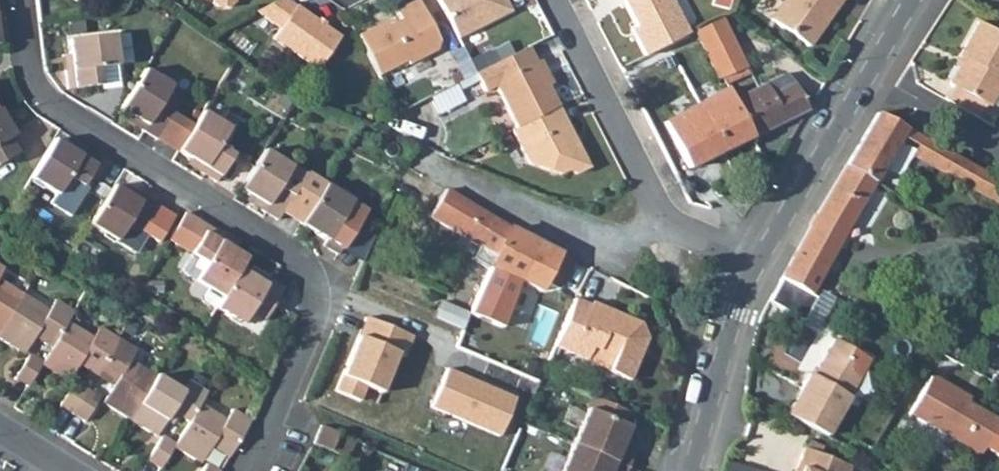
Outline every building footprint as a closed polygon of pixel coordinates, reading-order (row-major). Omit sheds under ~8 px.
[(212,7),(216,11),(229,10),(233,6),(233,0),(212,0),(212,7)] [(339,38),(294,7),(294,8),(283,0),(280,0),(254,13),(278,30),(271,40),(316,71),(339,38)] [(407,65),(434,51),(437,42),(416,0),(394,11),(399,20),(387,26),(379,30),(372,28),(356,36),(376,76),(405,62),(407,65)] [(456,40),(510,12),(503,0),(436,0),(456,40)] [(687,35),(669,0),(622,0),(636,28),(631,30),(644,57),(687,35)] [(841,0),(785,0),(770,20),(807,47),(841,0)] [(720,18),(694,32),(705,53),(730,40),(720,18)] [(372,28),(379,30),(387,26),(384,22),(372,28)] [(978,119),(985,106),(987,107),(998,86),(998,34),(978,22),(958,57),(963,60),(948,85),(951,87),(944,100),(978,119)] [(131,33),(120,34),(121,62),(132,62),(131,33)] [(65,70),(66,89),(98,85),(96,68),(117,66),(113,34),(68,40),(69,54),(71,70),(65,70)] [(730,40),(705,53),(718,80),(721,78),(744,67),(730,40)] [(483,94),(495,88),(515,129),(557,107),(527,48),(474,75),(483,94)] [(63,55),(65,70),(71,70),(69,54),(63,55)] [(721,78),(724,84),(747,73),(744,67),(721,78)] [(144,69),(120,109),(128,114),(146,125),(142,130),(157,140),(158,138),(172,115),(173,113),(159,104),(162,99),(171,86),(144,69)] [(739,96),(732,99),(751,136),(781,122),(781,120),(807,109),(793,83),(784,73),(739,96)] [(687,168),(751,136),(732,99),(739,96),(737,93),(730,96),(727,90),(664,123),(687,168)] [(159,104),(173,113),(177,108),(162,99),(159,104)] [(559,175),(566,172),(576,175),(588,168),(557,107),(515,129),(511,131),(528,165),(559,175)] [(178,150),(177,151),(190,159),(203,167),(200,172),(216,182),(233,154),(218,145),(229,128),(202,111),(192,127),(178,150)] [(22,151),(13,136),(0,113),(0,163),(22,151)] [(125,120),(142,130),(146,125),(128,114),(125,120)] [(876,114),(845,168),(873,184),(899,138),(904,129),(876,114)] [(172,115),(158,138),(178,150),(192,127),(172,115)] [(965,163),(904,129),(899,138),(916,147),(911,156),(955,181),(965,163)] [(54,139),(29,178),(55,195),(66,178),(81,187),(98,160),(82,150),(79,155),(66,147),(54,139)] [(66,147),(79,155),(82,150),(69,142),(66,147)] [(264,150),(239,190),(248,195),(265,206),(262,211),(277,221),(282,213),(287,204),(306,215),(324,185),(305,173),(304,175),(264,150)] [(187,164),(200,172),(203,167),(190,159),(187,164)] [(965,163),(955,181),(996,204),(990,177),(965,163)] [(873,184),(845,168),(767,304),(803,322),(815,298),(810,295),(873,184)] [(306,215),(300,224),(309,230),(326,240),(323,246),(337,255),(353,228),(365,210),(324,185),(306,215)] [(113,186),(88,225),(115,242),(123,229),(126,224),(140,233),(156,206),(142,197),(139,202),(122,192),(113,186)] [(122,192),(139,202),(142,197),(125,186),(122,192)] [(488,270),(464,325),(496,340),(498,334),(503,336),(505,330),(523,338),(539,296),(544,285),(558,292),(573,262),(508,230),(445,190),(428,217),(477,248),(470,260),(488,270)] [(245,201),(262,211),(265,206),(248,195),(245,201)] [(123,229),(137,238),(140,233),(126,224),(123,229)] [(209,228),(190,254),(205,264),(194,281),(220,298),(238,269),(245,259),(232,251),(220,242),(223,237),(209,228)] [(306,235),(323,246),(326,240),(309,230),(306,235)] [(220,242),(232,251),(236,245),(223,237),(220,242)] [(220,298),(213,309),(240,326),(249,312),(252,307),(266,316),(282,290),(268,280),(264,286),(247,275),(238,269),(220,298)] [(247,275),(264,286),(268,280),(251,270),(247,275)] [(21,296),(0,283),(0,331),(21,296)] [(0,331),(0,340),(23,354),(34,337),(37,331),(55,342),(66,323),(72,313),(54,302),(47,312),(21,296),(0,331)] [(831,306),(815,298),(803,322),(818,330),(831,306)] [(574,300),(554,348),(608,371),(607,372),(629,382),(647,340),(641,325),(592,303),(591,307),(574,300)] [(249,312),(262,321),(266,316),(252,307),(249,312)] [(42,362),(40,365),(67,381),(78,364),(81,358),(99,369),(117,340),(98,328),(92,339),(66,323),(55,342),(51,347),(42,362)] [(34,337),(51,347),(55,342),(37,331),(34,337)] [(117,340),(99,369),(116,380),(113,385),(101,404),(128,420),(155,377),(128,362),(135,351),(117,340)] [(833,424),(849,398),(847,397),(867,361),(833,341),(813,377),(809,374),(785,416),(825,436),(833,424)] [(29,354),(14,379),(27,387),(40,365),(42,362),(29,354)] [(78,364),(95,374),(99,369),(81,358),(78,364)] [(95,374),(113,385),(116,380),(99,369),(95,374)] [(155,377),(128,420),(155,436),(165,421),(170,412),(177,416),(188,423),(199,404),(206,392),(188,381),(182,392),(156,376),(155,377)] [(930,376),(908,415),(979,455),(998,421),(966,403),(959,399),(962,394),(930,376)] [(74,381),(58,406),(71,414),(87,389),(74,381)] [(87,389),(71,414),(84,422),(99,397),(87,389)] [(959,399),(966,403),(969,398),(962,394),(959,399)] [(561,470),(626,470),(633,454),(620,449),(634,415),(592,397),(561,470)] [(175,445),(173,447),(200,464),(210,447),(214,441),(231,452),(250,421),(231,410),(225,420),(199,404),(188,423),(175,445)] [(165,421),(171,425),(177,416),(170,412),(165,421)] [(320,426),(312,445),(329,452),(337,434),(329,430),(320,426)] [(337,434),(329,452),(346,459),(354,441),(337,434)] [(162,437),(146,461),(159,469),(173,447),(175,445),(162,437)] [(210,447),(228,458),(231,452),(214,441),(210,447)] [(852,466),(804,448),(796,467),(801,469),(800,470),(850,470),(852,466)] [(721,470),(753,470),(723,462),(721,470)]
